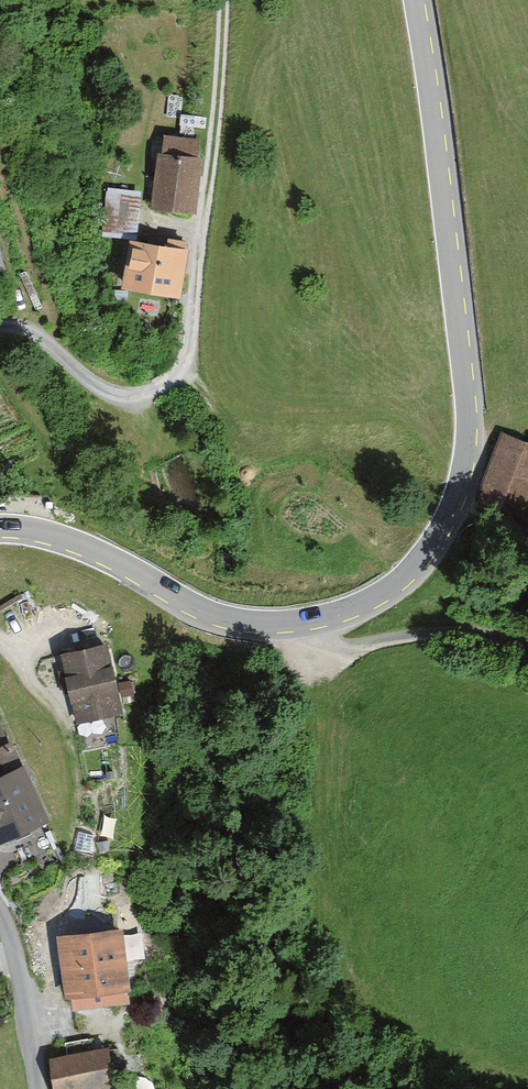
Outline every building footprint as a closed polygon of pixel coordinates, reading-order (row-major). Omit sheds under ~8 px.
[(204,159),(157,155),(152,210),(199,214),(204,159)] [(109,178),(108,221),(143,222),(144,179),(109,178)] [(187,247),(128,239),(120,292),(180,300),(187,247)] [(504,436),(478,501),(523,520),(527,507),(527,446),(504,436)] [(107,643),(62,653),(78,723),(123,712),(107,643)] [(44,827),(6,730),(0,733),(0,844),(44,827)] [(122,931),(58,939),(67,1005),(130,997),(122,931)] [(49,1060),(54,1088),(111,1088),(104,1050),(49,1060)]
